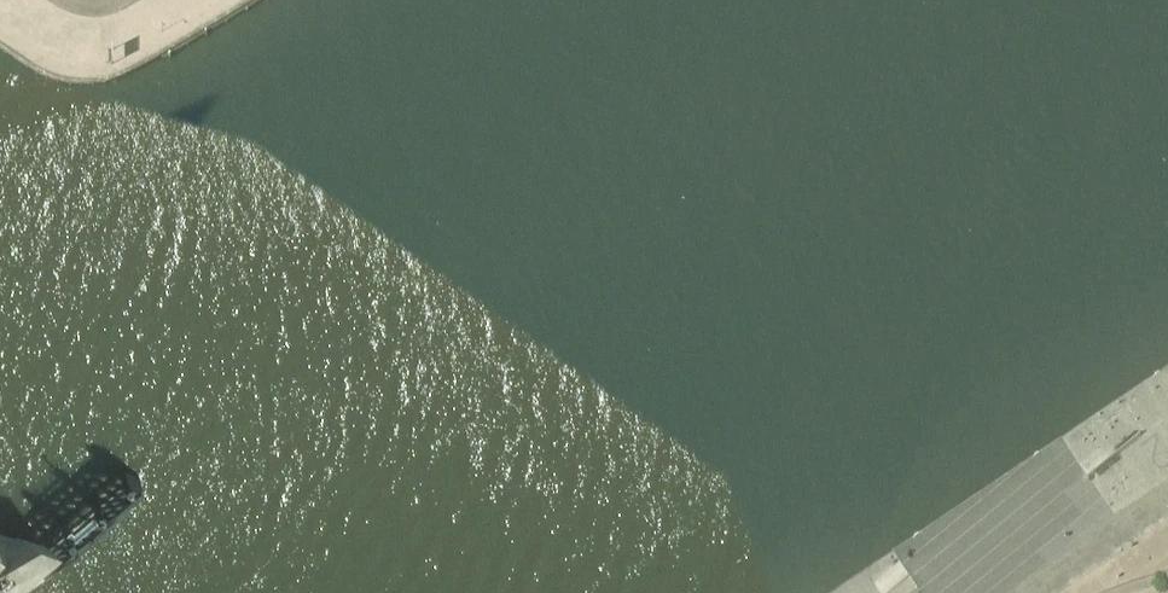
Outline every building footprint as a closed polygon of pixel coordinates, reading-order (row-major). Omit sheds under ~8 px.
[(0,531),(0,592),(13,592),(50,568),(44,560),(69,534),(58,531),(49,529),(21,538),(0,531)]
